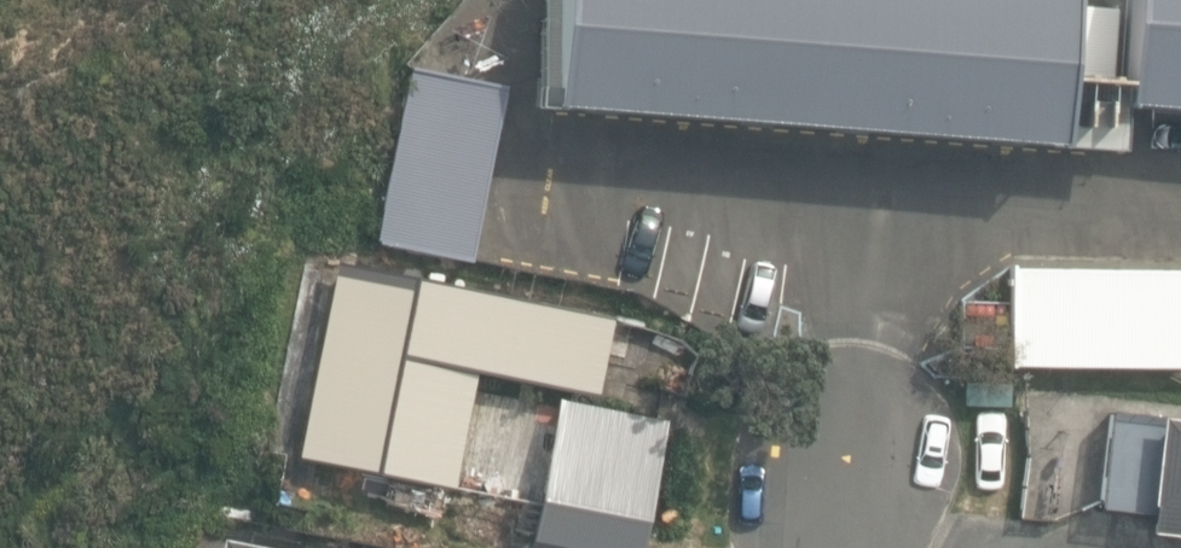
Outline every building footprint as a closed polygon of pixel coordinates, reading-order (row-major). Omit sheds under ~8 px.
[(551,110),(1116,153),(1119,107),(1180,112),(1180,0),(1123,0),(1122,14),(1065,10),(1066,0),(559,0),(551,110)] [(376,241),(469,261),(505,87),(413,68),(412,67),(376,241)] [(340,261),(297,458),(426,486),(418,526),(470,537),(472,527),(513,535),(520,500),(449,485),(474,368),(591,393),(607,319),(340,261)] [(1180,368),(1180,271),(1012,268),(1010,365),(1180,368)] [(965,382),(966,407),(1014,406),(1013,382),(965,382)] [(561,401),(536,544),(557,547),(634,547),(657,418),(561,401)] [(1180,534),(1180,418),(1111,411),(1099,508),(1150,514),(1148,530),(1180,534)]
